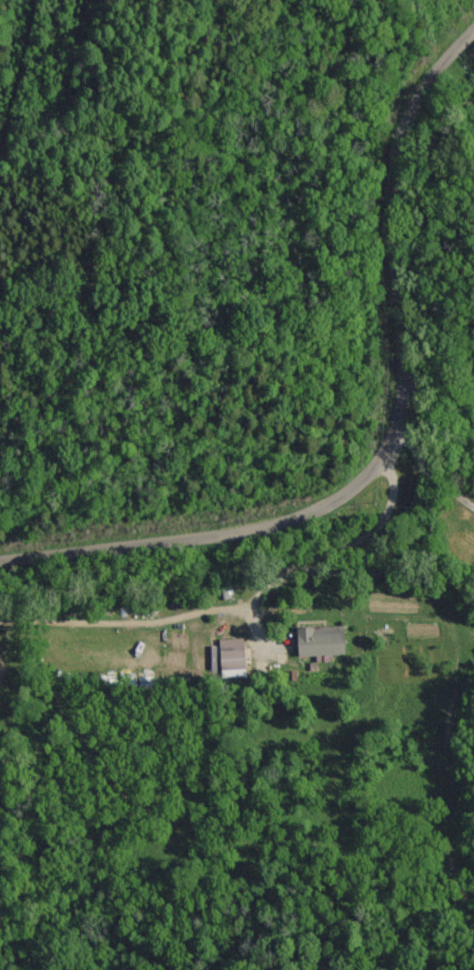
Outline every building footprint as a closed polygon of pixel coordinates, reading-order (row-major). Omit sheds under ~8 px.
[(340,626),(293,626),(294,656),(340,655),(340,626)] [(218,639),(218,652),(209,652),(210,671),(222,670),(222,677),(244,676),(242,638),(218,639)]
